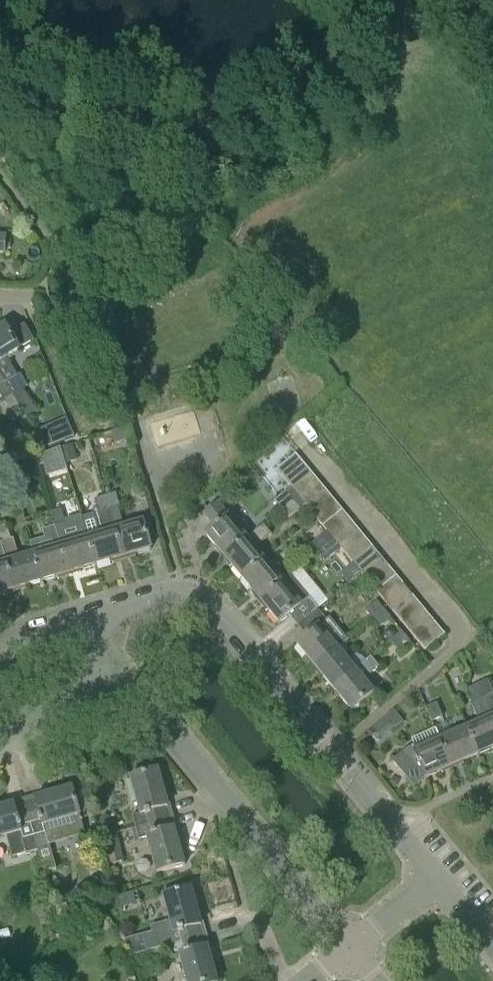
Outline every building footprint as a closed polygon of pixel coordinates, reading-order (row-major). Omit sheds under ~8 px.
[(6,358),(19,351),(19,350),(10,335),(4,326),(0,328),(0,375),(5,384),(12,395),(13,395),(18,402),(27,397),(15,378),(18,377),(6,358)] [(10,335),(19,350),(33,341),(24,327),(10,335)] [(45,448),(56,444),(48,425),(37,429),(45,448)] [(112,433),(115,444),(129,441),(125,429),(112,433)] [(65,462),(76,459),(72,445),(61,449),(65,462)] [(283,481),(304,464),(295,454),(274,470),(283,481)] [(304,464),(283,481),(291,490),(311,473),(304,464)] [(12,485),(30,479),(26,466),(7,471),(12,485)] [(311,473),(291,490),(297,498),(298,500),(319,483),(311,473)] [(319,483),(298,500),(304,506),(306,509),(327,492),(319,483)] [(281,511),(293,500),(286,492),(274,502),(281,511)] [(327,492),(306,509),(314,518),(334,501),(327,492)] [(110,510),(124,558),(151,550),(148,538),(154,536),(149,519),(124,527),(118,508),(120,508),(115,493),(106,496),(110,510)] [(100,534),(88,538),(96,566),(124,558),(110,510),(106,496),(94,500),(96,509),(93,510),(100,534)] [(297,498),(293,500),(281,511),(288,519),(304,506),(298,500),(297,498)] [(342,511),(334,501),(314,518),(322,527),(342,511)] [(224,557),(246,538),(217,503),(203,515),(214,528),(206,535),(224,557)] [(50,513),(54,527),(65,524),(61,510),(50,513)] [(342,511),(322,527),(329,537),(350,520),(342,511)] [(357,529),(350,520),(329,537),(337,546),(357,529)] [(263,525),(246,538),(224,557),(242,579),(264,561),(255,549),(271,535),(263,525)] [(0,528),(0,544),(14,591),(42,582),(33,554),(19,559),(13,539),(11,540),(6,526),(0,528)] [(357,529),(337,546),(345,555),(365,538),(357,529)] [(318,554),(329,544),(323,537),(312,547),(318,554)] [(88,538),(60,546),(69,574),(96,566),(88,538)] [(365,538),(345,555),(352,564),(373,548),(365,538)] [(0,544),(0,595),(14,591),(0,544)] [(337,554),(329,544),(318,554),(326,564),(337,554)] [(60,546),(33,554),(42,582),(69,574),(60,546)] [(380,557),(373,548),(352,564),(360,574),(380,557)] [(388,566),(380,557),(360,574),(368,583),(388,566)] [(264,561),(242,579),(260,601),(283,583),(264,561)] [(396,576),(388,566),(368,583),(376,592),(396,576)] [(291,576),(283,583),(260,601),(278,624),(289,615),(298,626),(317,610),(308,598),(291,576)] [(396,576),(376,592),(383,602),(403,585),(396,576)] [(403,585),(383,602),(391,611),(411,594),(403,585)] [(419,604),(411,594),(391,611),(399,620),(419,604)] [(373,621),(384,612),(377,604),(366,614),(373,621)] [(426,613),(419,604),(399,620),(406,629),(426,613)] [(317,610),(298,626),(307,637),(296,645),(315,668),(338,649),(348,641),(329,618),(326,620),(317,610)] [(384,612),(373,621),(381,631),(392,621),(384,612)] [(426,613),(406,629),(415,639),(434,623),(426,613)] [(434,623),(415,639),(425,652),(445,635),(434,623)] [(390,628),(384,630),(384,636),(388,640),(394,637),(394,631),(390,628)] [(392,644),(399,653),(410,643),(403,634),(392,644)] [(358,674),(338,649),(315,668),(335,692),(358,674)] [(374,661),(358,674),(335,692),(351,712),(374,693),(364,681),(379,668),(374,661)] [(488,681),(477,685),(483,698),(492,694),(492,693),(488,681)] [(483,698),(477,685),(467,690),(473,703),(483,698)] [(483,698),(492,720),(492,694),(483,698)] [(466,729),(478,755),(492,748),(492,720),(483,698),(473,703),(470,704),(479,723),(466,729)] [(425,708),(432,722),(442,717),(436,703),(425,708)] [(403,722),(393,710),(385,718),(394,730),(403,722)] [(455,734),(440,740),(452,767),(478,755),(466,729),(465,729),(464,727),(454,731),(455,734)] [(452,767),(440,740),(416,751),(414,747),(404,750),(392,761),(413,787),(422,780),(425,778),(425,779),(452,767)] [(135,828),(173,818),(170,806),(168,806),(158,771),(130,779),(140,814),(131,816),(135,828)] [(388,784),(396,788),(399,781),(391,777),(388,784)] [(22,800),(37,851),(43,871),(52,869),(46,849),(50,848),(48,841),(84,831),(72,788),(36,798),(36,796),(22,800)] [(22,800),(11,803),(12,805),(0,808),(0,839),(5,837),(11,858),(26,855),(37,851),(22,800)] [(114,823),(104,816),(99,823),(109,830),(114,823)] [(176,830),(173,818),(135,828),(138,840),(147,838),(156,874),(184,866),(174,830),(176,830)] [(118,846),(116,835),(98,840),(101,850),(118,846)] [(168,947),(206,936),(203,924),(201,925),(191,889),(163,897),(173,932),(164,934),(168,947)] [(206,936),(168,947),(171,959),(179,957),(186,980),(216,980),(207,948),(209,948),(206,936)] [(40,980),(57,980),(57,968),(41,967),(40,980)]
